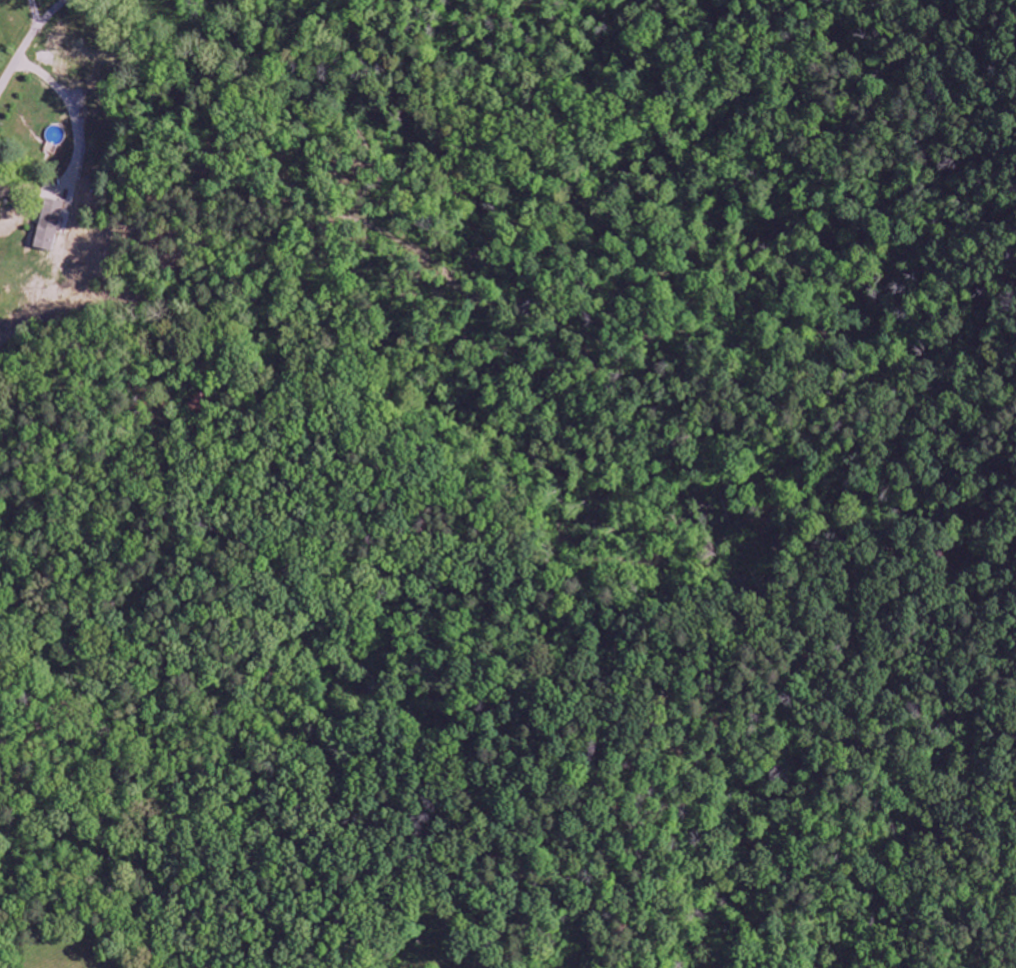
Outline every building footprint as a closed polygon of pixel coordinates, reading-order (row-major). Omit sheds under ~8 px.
[(63,203),(44,199),(33,249),(51,253),(63,203)]
